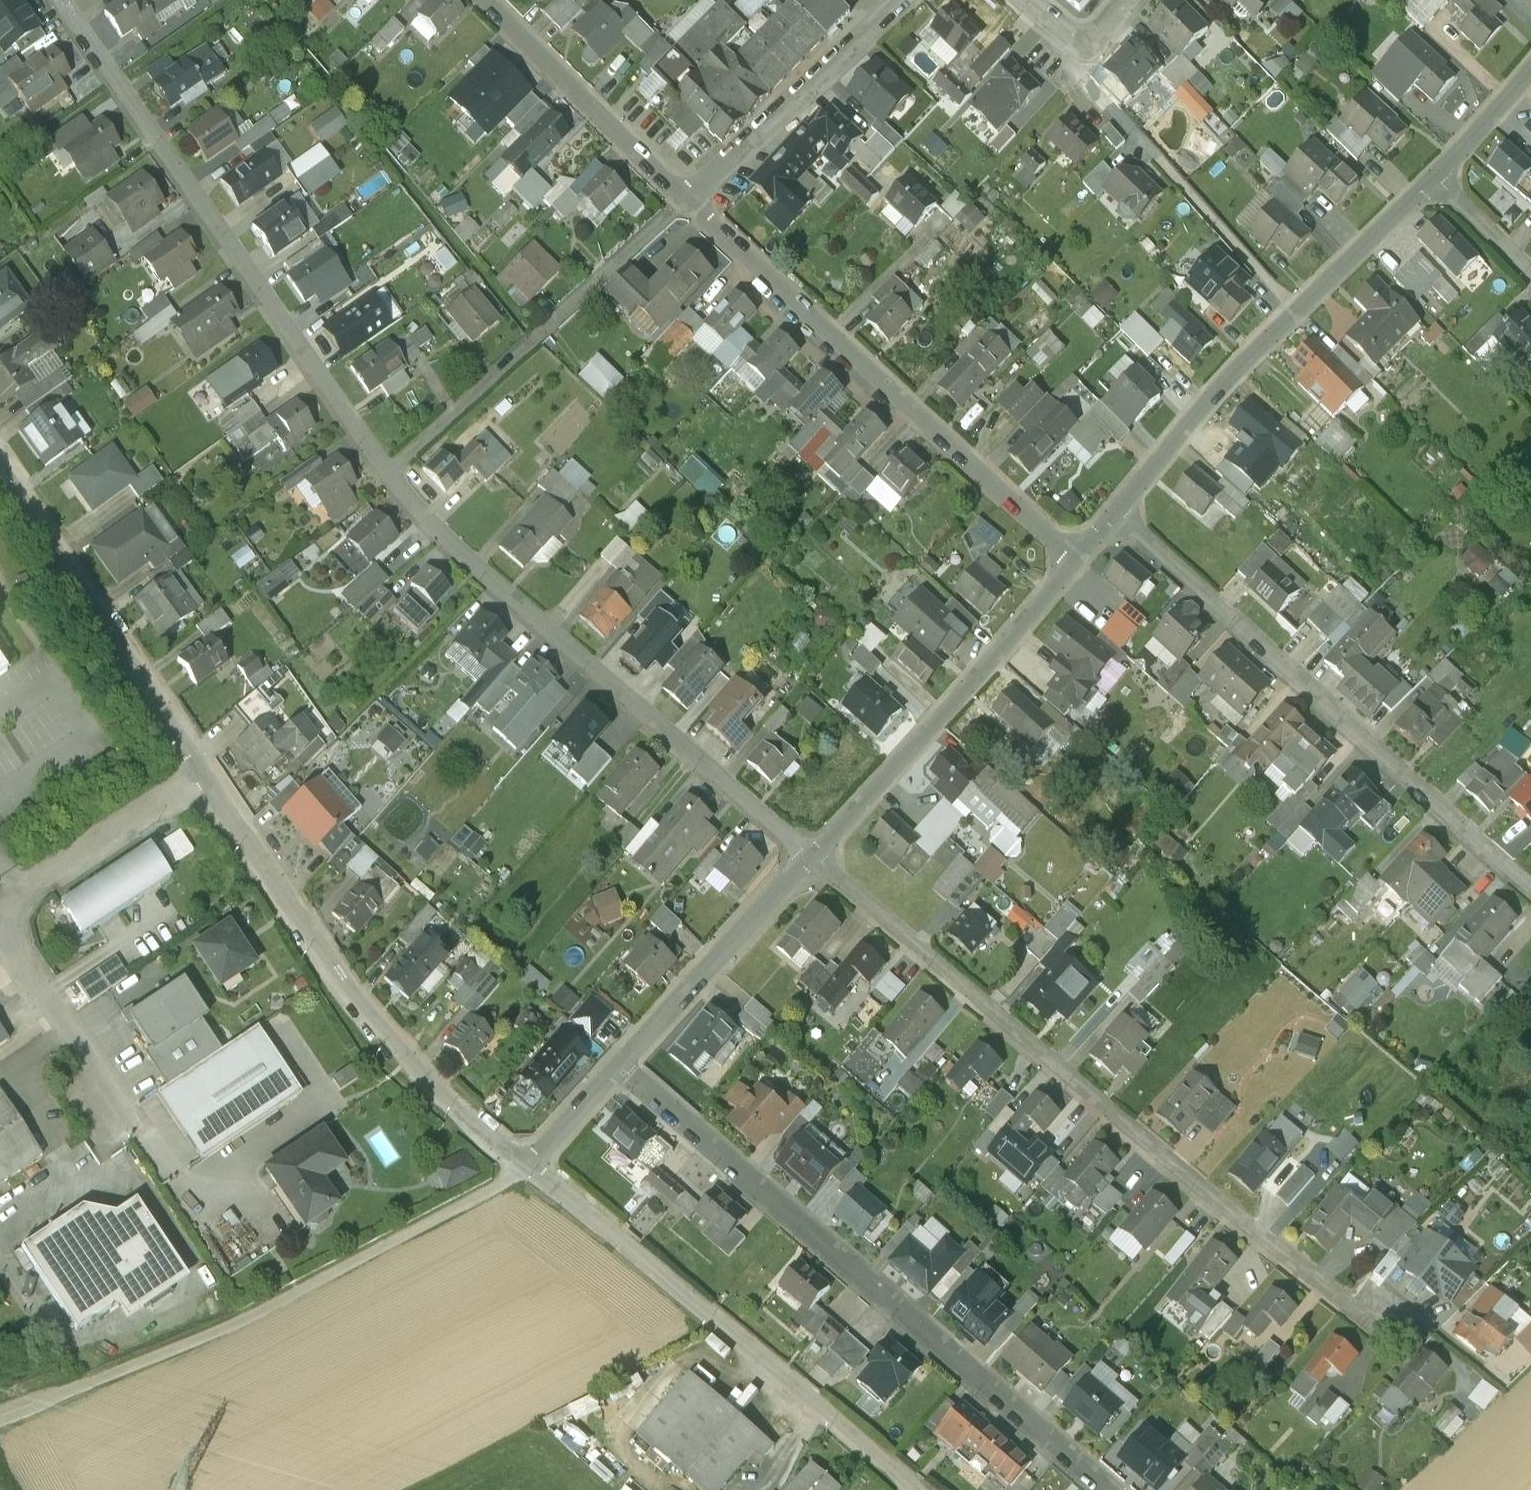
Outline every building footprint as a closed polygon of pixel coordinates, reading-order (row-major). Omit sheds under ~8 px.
[(20,2),(19,0),(0,0),(0,16),(20,2)] [(105,11),(123,37),(135,29),(143,40),(162,27),(156,18),(150,10),(145,2),(135,9),(129,0),(121,0),(105,11)] [(152,5),(154,7),(150,10),(156,18),(177,4),(174,0),(159,0),(152,5)] [(417,16),(439,37),(463,12),(451,0),(433,0),(417,16)] [(542,13),(552,23),(572,3),(569,0),(554,0),(542,13)] [(651,73),(657,79),(695,115),(689,122),(696,129),(702,122),(722,141),(744,119),(710,86),(697,74),(756,16),(740,0),(733,0),(723,10),(719,6),(672,52),(651,73)] [(697,74),(710,86),(734,62),(792,4),(789,0),(772,0),(756,16),(697,74)] [(792,4),(826,36),(850,13),(835,0),(796,0),(792,4)] [(1080,10),(1088,0),(1068,0),(1080,10)] [(1176,1),(1177,0),(1175,0),(1150,26),(1180,56),(1181,57),(1182,56),(1208,30),(1194,16),(1192,17),(1176,1)] [(1231,9),(1240,0),(1221,0),(1231,9)] [(1259,14),(1272,0),(1245,0),(1259,14)] [(1404,13),(1423,30),(1447,3),(1444,0),(1416,0),(1404,13)] [(1475,1),(1463,14),(1472,22),(1482,12),(1479,9),(1481,7),(1475,1)] [(38,28),(20,2),(0,16),(0,46),(4,52),(15,45),(38,28)] [(552,23),(551,24),(561,33),(582,13),(572,3),(552,23)] [(792,4),(734,62),(751,79),(736,95),(752,111),(826,36),(792,4)] [(953,6),(931,29),(961,56),(982,33),(953,6)] [(602,7),(575,35),(589,49),(582,56),(582,61),(588,68),(594,67),(625,36),(639,21),(626,8),(615,19),(602,7)] [(1472,22),(1461,34),(1480,52),(1500,29),(1482,12),(1472,22)] [(392,20),(370,43),(381,53),(403,31),(392,20)] [(639,21),(625,36),(647,58),(658,40),(639,21)] [(45,38),(38,28),(15,45),(22,54),(45,38)] [(1446,67),(1412,36),(1394,55),(1395,63),(1407,74),(1416,65),(1425,73),(1414,85),(1415,85),(1415,86),(1433,102),(1455,79),(1444,69),(1446,67)] [(647,58),(638,70),(652,84),(657,79),(651,73),(672,52),(659,39),(647,58)] [(998,39),(971,68),(982,79),(1010,50),(998,39)] [(1158,70),(1133,44),(1107,69),(1133,95),(1158,70)] [(22,66),(6,78),(11,85),(32,114),(67,90),(60,80),(70,73),(51,46),(22,66)] [(204,47),(183,60),(173,67),(173,68),(152,82),(170,108),(181,100),(184,104),(189,100),(205,90),(204,88),(224,76),(204,47)] [(468,63),(476,71),(491,56),(483,47),(468,63)] [(491,56),(449,98),(486,135),(503,118),(528,92),(491,56)] [(1182,56),(1181,57),(1180,56),(1169,65),(1188,85),(1199,74),(1182,56)] [(0,69),(0,93),(11,85),(6,78),(22,66),(16,58),(0,69)] [(166,58),(145,72),(152,82),(173,68),(173,67),(166,58)] [(1011,61),(990,83),(991,85),(972,106),(973,107),(972,108),(973,110),(974,109),(998,131),(1018,109),(1019,111),(1040,88),(1011,61)] [(907,91),(875,62),(849,91),(880,119),(881,120),(907,91)] [(1188,85),(1169,65),(1159,75),(1177,95),(1188,85)] [(1411,89),(1385,65),(1372,78),(1399,103),(1411,89)] [(945,69),(933,81),(947,94),(959,81),(945,69)] [(959,81),(947,94),(960,107),(972,94),(959,81)] [(540,104),(528,92),(503,118),(514,129),(540,104)] [(1407,130),(1370,95),(1350,116),(1354,120),(1346,128),(1350,131),(1348,133),(1367,152),(1374,144),(1384,154),(1407,130)] [(514,129),(513,130),(521,139),(548,112),(540,104),(514,129)] [(310,127),(321,143),(346,125),(335,109),(310,127)] [(863,136),(833,109),(826,117),(821,112),(807,127),(828,147),(842,159),(863,136)] [(548,112),(521,139),(499,162),(508,170),(519,182),(512,190),(532,210),(550,192),(530,172),(569,133),(548,112)] [(215,114),(187,133),(206,162),(234,143),(235,143),(234,141),(215,114)] [(1098,143),(1069,116),(1048,139),(1077,166),(1098,143)] [(83,117),(49,141),(57,153),(63,149),(62,148),(90,128),(83,117)] [(90,128),(62,148),(63,149),(88,184),(116,164),(109,154),(121,146),(102,119),(90,128)] [(266,119),(234,141),(235,143),(234,143),(241,153),(268,134),(274,130),(266,119)] [(903,140),(881,120),(880,119),(871,128),(877,133),(895,149),(903,140)] [(1110,124),(1100,133),(1116,151),(1125,142),(1110,124)] [(1006,125),(990,143),(999,151),(1015,133),(1006,125)] [(805,126),(753,183),(794,220),(813,199),(795,183),(828,147),(807,127),(807,128),(805,126)] [(877,133),(866,145),(884,162),(895,150),(895,149),(877,133)] [(1367,152),(1348,133),(1338,144),(1357,162),(1367,152)] [(268,134),(248,147),(256,158),(263,153),(264,154),(276,146),(268,134)] [(945,147),(933,136),(925,145),(936,156),(945,147)] [(287,168),(297,182),(329,160),(320,146),(287,168)] [(1317,146),(1281,185),(1285,189),(1301,173),(1319,190),(1338,206),(1359,183),(1317,146)] [(1507,146),(1488,168),(1525,200),(1530,193),(1530,168),(1507,146)] [(1032,152),(1021,164),(1034,176),(1046,164),(1032,152)] [(256,158),(222,181),(240,207),(281,179),(264,154),(263,153),(256,158)] [(329,160),(297,182),(307,197),(340,175),(329,160)] [(499,162),(484,177),(493,185),(508,170),(499,162)] [(1104,163),(1083,182),(1098,199),(1107,191),(1106,190),(1117,178),(1104,163)] [(852,168),(840,181),(854,194),(866,181),(852,168)] [(627,191),(605,170),(587,188),(609,209),(627,191)] [(1160,194),(1137,173),(1122,173),(1117,178),(1106,190),(1107,191),(1121,205),(1118,208),(1119,216),(1124,221),(1133,222),(1160,194)] [(1319,190),(1301,173),(1285,189),(1303,208),(1319,190)] [(141,177),(109,199),(119,212),(120,211),(135,233),(154,220),(147,211),(159,203),(141,177)] [(937,205),(908,178),(887,200),(891,205),(881,215),(896,229),(906,218),(916,228),(937,205)] [(879,194),(866,181),(854,194),(867,206),(879,194)] [(1285,189),(1281,185),(1268,199),(1274,204),(1275,202),(1293,218),(1303,208),(1285,189)] [(609,209),(587,188),(580,195),(587,202),(583,206),(597,221),(609,209)] [(952,219),(965,206),(953,194),(940,207),(952,219)] [(1293,218),(1275,202),(1274,204),(1248,233),(1266,250),(1273,242),(1291,258),(1312,234),(1293,218)] [(286,203),(251,228),(273,258),(308,234),(286,203)] [(343,208),(312,230),(318,240),(350,218),(343,208)] [(575,219),(565,209),(557,216),(567,226),(575,219)] [(1469,246),(1441,218),(1420,238),(1444,263),(1456,252),(1460,255),(1469,246)] [(114,262),(92,231),(65,251),(87,282),(114,262)] [(160,247),(166,243),(159,232),(129,253),(136,263),(142,259),(160,247)] [(166,243),(160,247),(168,260),(178,273),(190,264),(198,259),(180,233),(166,243)] [(559,272),(531,245),(503,273),(510,281),(517,274),(537,293),(538,292),(536,290),(555,271),(557,273),(559,272)] [(1489,267),(1469,246),(1460,255),(1453,261),(1461,269),(1467,262),(1480,276),(1489,267)] [(158,267),(168,260),(160,247),(142,259),(160,284),(166,280),(158,267)] [(309,249),(286,265),(292,274),(309,262),(309,263),(316,259),(309,249)] [(686,249),(648,290),(651,293),(637,308),(660,329),(667,322),(712,273),(686,249)] [(1418,252),(1392,277),(1416,302),(1432,286),(1448,303),(1458,293),(1418,252)] [(168,260),(158,267),(166,280),(169,283),(174,279),(173,277),(178,273),(168,260)] [(309,263),(309,262),(292,274),(288,277),(306,303),(317,295),(324,304),(343,290),(339,284),(349,277),(338,262),(318,276),(309,263)] [(1214,263),(1202,276),(1222,296),(1232,285),(1227,281),(1230,278),(1214,263)] [(178,273),(173,277),(174,279),(169,283),(174,291),(197,275),(190,264),(178,273)] [(68,286),(79,280),(71,266),(60,272),(68,286)] [(0,278),(0,323),(5,319),(9,324),(31,309),(6,274),(0,278)] [(648,290),(630,274),(610,295),(631,315),(637,308),(651,293),(648,290)] [(1377,279),(1355,301),(1369,315),(1345,339),(1373,367),(1419,321),(1377,279)] [(1212,306),(1211,308),(1229,325),(1250,302),(1232,285),(1222,296),(1212,306)] [(219,289),(178,317),(179,319),(173,323),(191,348),(202,340),(210,351),(235,333),(227,322),(238,315),(219,289)] [(498,321),(472,290),(447,312),(473,343),(498,321)] [(1212,306),(1195,290),(1188,298),(1204,316),(1211,308),(1212,306)] [(706,327),(705,328),(726,346),(727,345),(741,357),(754,343),(740,331),(757,312),(737,294),(706,327)] [(913,316),(892,296),(885,303),(906,323),(913,316)] [(370,299),(326,330),(339,348),(355,337),(383,317),(370,299)] [(885,303),(868,321),(889,342),(906,323),(885,303)] [(1191,318),(1175,304),(1163,318),(1185,337),(1195,326),(1188,321),(1191,318)] [(1083,317),(1094,327),(1105,316),(1093,305),(1083,317)] [(171,307),(134,334),(142,345),(173,323),(179,319),(178,317),(171,307)] [(660,341),(643,359),(661,376),(705,328),(706,327),(688,310),(673,327),(660,341)] [(1521,312),(1495,337),(1523,366),(1530,358),(1530,323),(1521,312)] [(383,317),(355,337),(362,346),(390,327),(383,317)] [(673,327),(667,322),(660,329),(654,336),(660,341),(673,327)] [(1185,337),(1174,350),(1192,366),(1213,343),(1195,326),(1185,337)] [(1044,368),(1065,345),(1048,329),(1027,352),(1044,368)] [(1132,340),(1120,329),(1112,337),(1142,365),(1149,357),(1132,340)] [(422,330),(408,340),(417,352),(431,342),(422,330)] [(1140,331),(1132,340),(1149,357),(1158,349),(1140,331)] [(1478,332),(1462,348),(1473,359),(1489,343),(1478,332)] [(750,366),(749,368),(769,386),(783,371),(800,352),(780,334),(763,353),(750,366)] [(990,334),(963,362),(985,382),(1011,355),(990,334)] [(0,362),(0,406),(32,384),(24,372),(51,353),(39,336),(12,356),(11,354),(0,362)] [(1329,356),(1314,341),(1293,362),(1307,376),(1298,385),(1333,419),(1363,389),(1329,356)] [(387,343),(351,369),(369,395),(405,369),(387,343)] [(258,346),(213,376),(232,405),(251,392),(250,390),(276,372),(258,346)] [(756,347),(744,360),(750,366),(763,353),(756,347)] [(1371,381),(1338,348),(1329,356),(1363,389),(1371,381)] [(579,375),(606,400),(625,380),(599,354),(579,375)] [(963,362),(939,387),(961,408),(985,382),(963,362)] [(1137,370),(1112,394),(1138,420),(1160,399),(1147,385),(1150,382),(1137,370)] [(783,371),(769,386),(777,394),(791,379),(783,371)] [(57,373),(20,399),(28,410),(58,389),(65,384),(57,373)] [(806,392),(791,379),(777,394),(773,399),(788,413),(792,408),(809,424),(812,426),(826,411),(843,392),(823,374),(806,392)] [(132,417),(155,400),(144,385),(121,401),(132,417)] [(1024,396),(1015,388),(998,406),(1020,427),(1047,401),(1033,388),(1024,396)] [(28,410),(24,413),(32,423),(55,406),(65,399),(58,389),(28,410)] [(251,400),(233,413),(242,425),(260,412),(251,400)] [(1047,401),(1020,427),(1029,435),(1054,408),(1047,401)] [(1131,433),(1100,401),(1088,412),(1114,438),(1112,440),(1118,446),(1131,433)] [(297,402),(276,417),(285,429),(295,442),(315,428),(297,402)] [(1088,412),(1079,422),(1058,403),(1054,408),(1029,435),(1011,454),(1032,474),(1070,433),(1095,457),(1112,440),(1114,438),(1088,412)] [(1277,426),(1250,404),(1230,429),(1260,452),(1270,440),(1290,456),(1304,438),(1282,420),(1277,426)] [(32,423),(20,431),(46,467),(81,442),(55,406),(32,423)] [(826,411),(812,426),(809,424),(808,425),(810,427),(789,449),(798,457),(824,429),(834,418),(826,411)] [(840,443),(836,448),(856,466),(887,432),(867,414),(850,433),(840,443)] [(850,433),(834,418),(824,429),(840,443),(850,433)] [(1328,459),(1335,466),(1361,439),(1339,418),(1314,445),(1328,459)] [(285,429),(274,437),(285,451),(291,447),(290,446),(295,442),(285,429)] [(113,449),(70,480),(92,510),(127,485),(135,480),(113,449)] [(906,450),(880,478),(904,501),(930,472),(906,450)] [(441,453),(424,471),(446,493),(463,476),(452,465),(441,453)] [(461,456),(452,465),(463,476),(468,472),(470,474),(475,469),(461,456)] [(336,458),(304,480),(305,481),(314,494),(324,487),(333,498),(353,484),(336,458)] [(135,480),(127,485),(138,500),(162,483),(151,468),(135,480)] [(538,486),(563,509),(577,493),(552,470),(538,486)] [(863,470),(848,487),(861,499),(876,482),(863,470)] [(1195,470),(1176,493),(1203,515),(1215,501),(1222,493),(1216,488),(1195,470)] [(298,471),(282,483),(289,493),(305,481),(304,480),(298,471)] [(1251,504),(1224,479),(1216,488),(1222,493),(1215,501),(1237,519),(1251,504)] [(587,482),(579,491),(587,499),(595,490),(587,482)] [(324,487),(314,494),(324,509),(330,504),(328,502),(333,498),(324,487)] [(546,498),(517,530),(528,540),(536,530),(549,542),(570,520),(546,498)] [(140,513),(92,547),(118,583),(147,563),(146,562),(165,548),(140,513)] [(376,513),(347,538),(368,563),(397,537),(376,513)] [(958,541),(981,560),(1003,533),(980,514),(958,541)] [(517,530),(500,548),(523,568),(539,550),(528,540),(517,530)] [(549,542),(536,530),(528,540),(539,550),(543,545),(545,547),(549,542)] [(238,568),(255,557),(244,539),(226,550),(238,568)] [(612,566),(628,547),(618,539),(602,557),(612,566)] [(165,548),(146,562),(147,563),(154,573),(168,563),(184,551),(177,540),(165,548)] [(1261,546),(1237,573),(1247,582),(1265,561),(1271,554),(1261,546)] [(622,574),(633,584),(649,565),(628,547),(612,566),(622,574)] [(1124,554),(1105,576),(1133,600),(1152,578),(1124,554)] [(256,581),(266,599),(300,579),(290,561),(256,581)] [(1299,593),(1265,561),(1247,582),(1251,586),(1249,589),(1278,616),(1299,593)] [(154,573),(146,578),(154,588),(168,578),(169,579),(176,574),(168,563),(154,573)] [(979,566),(967,580),(977,589),(987,577),(981,572),(983,570),(979,566)] [(376,568),(342,596),(353,610),(387,581),(376,568)] [(425,569),(409,588),(413,591),(392,616),(415,636),(436,612),(432,608),(448,589),(425,569)] [(597,600),(609,611),(617,601),(633,584),(622,574),(597,600)] [(1005,593),(987,577),(977,589),(966,601),(985,617),(1005,593)] [(169,579),(168,578),(154,588),(136,602),(144,613),(147,610),(164,634),(193,613),(169,579)] [(1340,586),(1306,620),(1327,641),(1361,607),(1340,586)] [(942,611),(922,592),(896,622),(915,638),(895,663),(924,689),(944,665),(934,656),(943,645),(954,654),(970,635),(942,611)] [(661,593),(638,619),(647,626),(660,612),(665,616),(675,605),(661,593)] [(597,600),(581,619),(604,639),(621,621),(609,611),(597,600)] [(979,625),(952,600),(942,611),(970,635),(979,625)] [(631,613),(617,601),(609,611),(621,621),(624,616),(627,618),(631,613)] [(1146,621),(1128,605),(1119,615),(1137,630),(1146,621)] [(1182,607),(1155,638),(1169,651),(1175,645),(1185,654),(1195,643),(1196,644),(1199,640),(1198,639),(1207,629),(1195,618),(1196,611),(1189,606),(1182,607)] [(1327,641),(1326,642),(1335,650),(1368,613),(1361,607),(1327,641)] [(219,610),(195,628),(205,641),(210,638),(211,639),(230,625),(219,610)] [(1375,675),(1366,667),(1395,634),(1370,611),(1368,613),(1335,650),(1324,663),(1346,683),(1344,686),(1356,696),(1351,701),(1369,717),(1381,703),(1396,687),(1396,686),(1395,678),(1386,670),(1378,671),(1375,675)] [(647,626),(622,656),(641,673),(651,662),(654,664),(671,645),(668,642),(680,629),(665,616),(660,612),(647,626)] [(503,636),(480,616),(445,656),(478,686),(506,654),(496,644),(503,636)] [(874,621),(855,641),(864,649),(871,656),(890,637),(874,621)] [(1093,643),(1067,621),(1048,643),(1063,656),(1051,670),(1060,677),(1050,689),(1072,707),(1076,710),(1083,701),(1087,704),(1096,692),(1076,674),(1079,670),(1092,681),(1110,660),(1111,659),(1093,643)] [(1126,657),(1101,634),(1093,643),(1111,659),(1110,660),(1118,667),(1126,657)] [(205,641),(177,661),(195,686),(228,663),(211,639),(210,638),(205,641)] [(680,653),(668,667),(678,675),(697,653),(698,653),(702,649),(692,640),(680,653)] [(671,645),(654,664),(663,672),(668,667),(680,653),(671,645)] [(871,656),(864,649),(853,661),(873,679),(883,668),(871,656)] [(1268,687),(1228,649),(1202,677),(1242,715),(1268,687)] [(678,675),(664,691),(687,711),(720,673),(698,653),(697,653),(678,675)] [(478,686),(461,705),(470,712),(515,661),(506,654),(478,686)] [(253,657),(237,668),(247,682),(263,671),(253,657)] [(1179,658),(1156,684),(1167,695),(1190,670),(1191,669),(1179,658)] [(1474,689),(1443,660),(1427,676),(1435,685),(1447,698),(1447,697),(1455,689),(1466,698),(1474,689)] [(8,673),(0,661),(0,678),(8,673)] [(554,681),(531,661),(520,675),(515,680),(538,700),(533,706),(535,707),(531,711),(538,717),(554,699),(545,692),(554,681)] [(511,667),(498,682),(531,711),(535,707),(533,706),(538,700),(515,680),(520,675),(511,667)] [(1190,670),(1167,695),(1177,704),(1199,678),(1190,670)] [(735,677),(711,704),(720,712),(707,727),(730,746),(744,729),(738,724),(752,709),(753,710),(756,706),(755,705),(760,699),(735,677)] [(1401,680),(1396,686),(1396,687),(1381,703),(1391,712),(1412,691),(1401,680)] [(868,682),(844,708),(877,739),(902,713),(868,682)] [(1435,685),(1394,726),(1418,748),(1427,739),(1437,749),(1471,714),(1462,705),(1459,709),(1447,697),(1447,698),(1435,685)] [(1037,710),(1011,687),(991,709),(1033,748),(1053,726),(1054,725),(1037,710)] [(1072,707),(1050,689),(1042,698),(1046,701),(1064,717),(1072,707)] [(254,692),(235,708),(253,730),(268,717),(272,713),(254,692)] [(807,697),(797,713),(812,723),(822,707),(807,697)] [(1064,717),(1046,701),(1037,710),(1054,725),(1053,726),(1064,735),(1072,725),(1064,717)] [(583,707),(567,726),(590,746),(607,727),(583,707)] [(781,707),(763,727),(772,736),(773,737),(791,716),(781,707)] [(1332,755),(1281,707),(1248,744),(1235,759),(1236,761),(1246,769),(1256,757),(1266,766),(1282,747),(1300,764),(1289,775),(1299,785),(1302,788),(1308,781),(1332,755)] [(253,730),(238,743),(264,774),(289,752),(294,748),(282,734),(268,717),(253,730)] [(300,718),(282,734),(294,748),(289,752),(296,759),(317,738),(300,718)] [(392,753),(403,738),(385,724),(374,738),(392,753)] [(590,746),(567,726),(559,735),(571,746),(565,752),(579,765),(589,753),(586,751),(590,746)] [(1236,737),(1226,728),(1220,735),(1230,744),(1236,737)] [(1467,790),(1490,810),(1505,794),(1507,796),(1525,775),(1514,766),(1530,746),(1530,728),(1522,737),(1513,729),(1499,745),(1503,749),(1484,771),(1467,790)] [(744,729),(730,746),(739,755),(754,737),(744,729)] [(773,737),(772,736),(748,764),(771,784),(795,756),(773,737)] [(1239,736),(1214,765),(1225,774),(1236,761),(1235,759),(1248,744),(1239,736)] [(317,738),(296,759),(304,769),(325,747),(317,738)] [(1035,810),(977,760),(971,767),(951,750),(931,774),(943,784),(936,792),(952,806),(962,795),(969,801),(976,793),(1018,830),(1035,810)] [(635,751),(618,770),(630,781),(642,791),(659,772),(635,751)] [(1475,763),(1457,781),(1467,790),(1484,771),(1475,763)] [(1159,790),(1179,806),(1196,785),(1176,769),(1159,790)] [(1313,812),(1299,827),(1300,827),(1338,863),(1353,846),(1336,831),(1373,791),(1350,771),(1313,812)] [(642,791),(630,781),(623,790),(637,802),(641,798),(638,796),(642,791)] [(1299,785),(1266,821),(1277,832),(1304,803),(1317,789),(1308,781),(1302,788),(1299,785)] [(293,782),(268,806),(276,815),(282,811),(283,811),(303,793),(293,782)] [(329,790),(324,793),(315,783),(303,793),(283,811),(298,828),(302,824),(320,845),(342,826),(352,817),(329,790)] [(1530,820),(1530,784),(1513,800),(1530,820)] [(660,830),(634,860),(652,875),(681,841),(696,854),(712,835),(703,827),(712,817),(688,797),(660,830)] [(1304,803),(1277,832),(1287,841),(1300,827),(1299,827),(1313,812),(1304,803)] [(942,804),(923,825),(943,842),(961,820),(942,804)] [(915,835),(893,815),(873,838),(884,847),(876,856),(892,871),(918,841),(920,839),(915,835)] [(640,834),(625,853),(634,860),(660,830),(651,822),(640,834)] [(450,840),(472,858),(484,844),(462,825),(450,840)] [(640,834),(629,825),(613,843),(625,853),(640,834)] [(943,842),(923,825),(915,835),(920,839),(918,841),(933,854),(943,842)] [(342,826),(320,845),(332,858),(338,852),(351,836),(342,826)] [(1168,851),(1176,855),(1182,842),(1160,833),(1155,845),(1169,850),(1168,851)] [(1421,835),(1380,879),(1394,892),(1389,898),(1386,895),(1372,910),(1388,924),(1398,914),(1396,912),(1405,902),(1406,903),(1408,900),(1431,876),(1426,873),(1435,864),(1442,856),(1421,835)] [(763,861),(738,840),(722,859),(713,868),(714,869),(738,890),(763,861)] [(148,845),(61,904),(84,938),(171,880),(170,878),(169,880),(147,848),(149,847),(148,845)] [(352,864),(338,852),(332,858),(326,866),(339,878),(352,864)] [(713,852),(693,875),(702,882),(714,869),(713,868),(722,859),(713,852)] [(365,859),(352,875),(361,883),(373,869),(375,867),(365,859)] [(962,859),(935,891),(946,901),(974,869),(962,859)] [(398,877),(380,861),(375,867),(373,869),(392,885),(398,877)] [(1464,892),(1435,864),(1426,873),(1431,876),(1408,900),(1416,908),(1419,905),(1436,921),(1464,892)] [(361,883),(332,917),(356,937),(397,890),(392,885),(373,869),(361,883)] [(974,869),(946,901),(958,911),(986,879),(974,869)] [(1366,873),(1335,906),(1350,920),(1381,887),(1366,873)] [(615,887),(592,897),(604,924),(627,914),(615,887)] [(1493,898),(1440,958),(1465,980),(1481,961),(1482,962),(1501,940),(1499,938),(1516,919),(1493,898)] [(670,937),(684,921),(664,904),(650,920),(670,937)] [(814,904),(787,937),(814,960),(841,926),(814,904)] [(1006,917),(1024,931),(1034,920),(1017,905),(1006,917)] [(975,906),(949,936),(972,956),(998,925),(975,906)] [(412,924),(397,941),(407,949),(421,932),(412,924)] [(228,926),(194,949),(220,987),(254,965),(228,926)] [(1046,931),(1027,953),(1040,964),(1059,942),(1046,931)] [(1160,932),(1138,956),(1152,969),(1163,957),(1174,945),(1160,932)] [(650,939),(626,966),(651,988),(675,961),(650,939)] [(1059,942),(1040,964),(1048,971),(1061,956),(1067,949),(1059,942)] [(886,964),(863,943),(832,979),(845,990),(859,974),(870,983),(886,964)] [(410,951),(384,982),(408,1002),(434,971),(410,951)] [(1096,986),(1061,956),(1048,971),(1022,1000),(1049,1023),(1058,1012),(1067,1020),(1096,986)] [(1152,969),(1140,982),(1152,993),(1175,968),(1163,957),(1152,969)] [(478,972),(463,959),(450,974),(465,987),(478,972)] [(818,960),(800,981),(809,989),(827,967),(818,960)] [(1465,980),(1459,986),(1480,1004),(1502,979),(1482,962),(1481,961),(1465,980)] [(1339,990),(1357,1006),(1378,983),(1361,967),(1339,990)] [(123,968),(83,994),(89,1003),(129,977),(123,968)] [(184,982),(136,1014),(132,1007),(121,1014),(128,1025),(134,1022),(153,1050),(145,1055),(167,1087),(220,1052),(199,1021),(206,1016),(184,982)] [(563,1008),(576,997),(566,986),(553,997),(563,1008)] [(1339,992),(1333,998),(1350,1013),(1355,1007),(1339,992)] [(922,994),(891,1029),(904,1041),(918,1024),(929,1033),(945,1015),(922,994)] [(752,996),(736,1019),(764,1039),(780,1017),(752,996)] [(609,1015),(591,999),(571,1022),(589,1038),(609,1015)] [(711,1009),(670,1057),(698,1081),(739,1033),(711,1009)] [(537,1024),(524,1013),(511,1028),(525,1039),(537,1024)] [(1127,1014),(1092,1058),(1117,1078),(1125,1067),(1135,1075),(1152,1054),(1143,1047),(1153,1035),(1152,1033),(1148,1038),(1125,1020),(1129,1015),(1127,1014)] [(494,1038),(469,1017),(443,1047),(467,1068),(494,1038)] [(9,1042),(0,1028),(0,1047),(9,1042)] [(167,1087),(157,1094),(201,1160),(301,1094),(257,1028),(220,1052),(167,1087)] [(1294,1049),(1315,1058),(1323,1038),(1301,1030),(1294,1049)] [(560,1033),(520,1078),(523,1080),(545,1099),(584,1054),(560,1033)] [(978,1044),(947,1081),(961,1092),(975,1075),(985,1084),(1002,1064),(978,1044)] [(1192,1073),(1158,1114),(1183,1136),(1198,1117),(1205,1123),(1224,1100),(1192,1073)] [(532,1113),(545,1099),(523,1080),(511,1095),(532,1113)] [(41,1155),(6,1102),(7,1096),(0,1087),(0,1086),(0,1183),(41,1155)] [(760,1088),(754,1095),(744,1087),(740,1087),(730,1099),(730,1105),(739,1112),(730,1123),(747,1137),(746,1139),(755,1147),(758,1145),(771,1131),(773,1131),(777,1126),(778,1125),(771,1119),(781,1106),(760,1088)] [(1014,1100),(1001,1091),(984,1112),(996,1122),(1007,1108),(1014,1100)] [(1006,1128),(1009,1131),(1020,1140),(1034,1124),(1044,1132),(1060,1113),(1036,1092),(1016,1116),(1006,1128)] [(806,1112),(789,1097),(781,1106),(771,1119),(778,1125),(777,1126),(787,1135),(799,1120),(806,1112)] [(1224,1100),(1205,1123),(1216,1133),(1235,1110),(1224,1100)] [(996,1122),(974,1147),(986,1158),(990,1153),(989,1153),(1009,1131),(1006,1128),(1016,1116),(1007,1108),(996,1122)] [(656,1138),(627,1112),(606,1136),(636,1162),(656,1138)] [(787,1135),(784,1138),(793,1146),(808,1127),(799,1120),(787,1135)] [(793,1146),(777,1165),(815,1196),(832,1176),(846,1159),(808,1127),(793,1146)] [(1020,1140),(1009,1131),(989,1153),(990,1153),(1027,1184),(1035,1174),(1050,1156),(1052,1154),(1037,1141),(1029,1149),(1020,1140)] [(321,1132),(265,1170),(304,1227),(309,1224),(317,1226),(324,1221),(326,1213),(337,1205),(321,1181),(344,1165),(321,1132)] [(1262,1133),(1228,1175),(1254,1195),(1287,1153),(1262,1133)] [(656,1138),(636,1162),(652,1176),(658,1170),(674,1152),(656,1138)] [(1067,1175),(1065,1177),(1076,1187),(1065,1200),(1078,1211),(1096,1189),(1102,1194),(1109,1186),(1103,1180),(1119,1163),(1095,1142),(1067,1175)] [(441,1153),(429,1143),(423,1151),(435,1161),(441,1153)] [(465,1154),(435,1170),(445,1190),(476,1174),(465,1154)] [(1035,1174),(1044,1182),(1058,1166),(1060,1164),(1050,1156),(1035,1174)] [(846,1159),(832,1176),(843,1185),(858,1167),(847,1158),(846,1159)] [(1302,1165),(1277,1198),(1289,1208),(1315,1175),(1302,1165)] [(1067,1175),(1058,1166),(1044,1182),(1041,1186),(1050,1195),(1065,1177),(1067,1175)] [(652,1176),(647,1182),(661,1194),(672,1181),(658,1170),(652,1176)] [(855,1171),(838,1192),(849,1201),(859,1189),(860,1190),(867,1182),(855,1171)] [(1348,1175),(1303,1232),(1328,1252),(1351,1223),(1365,1206),(1361,1203),(1370,1192),(1348,1175)] [(1065,1177),(1050,1195),(1061,1204),(1065,1200),(1076,1187),(1065,1177)] [(672,1181),(661,1194),(675,1206),(686,1193),(672,1181)] [(860,1190),(859,1189),(849,1201),(836,1216),(863,1239),(886,1212),(860,1190)] [(1397,1209),(1372,1189),(1370,1192),(1361,1203),(1365,1206),(1351,1223),(1372,1240),(1374,1238),(1391,1251),(1414,1227),(1395,1212),(1397,1209)] [(747,1216),(716,1190),(702,1207),(696,1214),(727,1240),(737,1228),(747,1216)] [(1415,1215),(1429,1200),(1417,1190),(1403,1205),(1415,1215)] [(702,1207),(686,1193),(675,1206),(691,1219),(696,1214),(702,1207)] [(1151,1193),(1121,1228),(1134,1239),(1148,1223),(1159,1232),(1175,1214),(1151,1193)] [(1102,1194),(1093,1204),(1103,1211),(1111,1201),(1102,1194)] [(97,1221),(81,1217),(79,1224),(62,1220),(21,1248),(76,1331),(136,1291),(123,1271),(165,1244),(135,1200),(115,1214),(99,1210),(97,1221)] [(908,1224),(890,1245),(899,1253),(910,1240),(916,1232),(908,1224)] [(1195,1240),(1177,1226),(1164,1242),(1173,1249),(1171,1250),(1181,1258),(1195,1240)] [(748,1237),(737,1228),(727,1240),(719,1248),(730,1258),(748,1237)] [(1427,1232),(1400,1267),(1442,1299),(1443,1297),(1450,1302),(1475,1269),(1427,1232)] [(931,1257),(910,1240),(899,1253),(890,1262),(928,1295),(950,1269),(962,1255),(960,1254),(945,1241),(931,1257)] [(1212,1240),(1168,1297),(1193,1317),(1196,1313),(1209,1297),(1237,1260),(1212,1240)] [(165,1244),(123,1271),(136,1291),(143,1302),(185,1274),(165,1244)] [(968,1245),(960,1254),(962,1255),(950,1269),(960,1278),(968,1269),(980,1256),(968,1245)] [(830,1289),(799,1262),(780,1285),(810,1312),(830,1289)] [(939,1304),(947,1311),(977,1277),(968,1269),(960,1278),(939,1304)] [(1001,1297),(977,1277),(947,1311),(987,1345),(1009,1318),(994,1305),(1001,1297)] [(1248,1322),(1245,1326),(1246,1327),(1259,1337),(1272,1319),(1283,1327),(1298,1308),(1274,1289),(1248,1322)] [(1471,1316),(1455,1335),(1480,1355),(1488,1345),(1500,1354),(1515,1335),(1518,1338),(1530,1325),(1530,1319),(1521,1311),(1520,1311),(1493,1289),(1471,1316)] [(1028,1296),(1013,1313),(1022,1321),(1037,1303),(1028,1296)] [(1233,1315),(1209,1297),(1196,1313),(1205,1320),(1198,1329),(1211,1339),(1233,1315)] [(821,1312),(805,1330),(829,1351),(845,1332),(821,1312)] [(1238,1314),(1224,1331),(1236,1340),(1246,1327),(1245,1326),(1248,1322),(1238,1314)] [(1517,1338),(1530,1353),(1530,1325),(1518,1338),(1517,1338)] [(1055,1351),(1031,1331),(1006,1360),(1043,1393),(1044,1391),(1060,1373),(1072,1360),(1057,1347),(1055,1351)] [(845,1332),(829,1351),(854,1372),(870,1353),(845,1332)] [(1334,1337),(1292,1390),(1304,1400),(1317,1383),(1318,1384),(1332,1367),(1342,1375),(1358,1356),(1334,1337)] [(920,1367),(889,1341),(870,1364),(872,1366),(858,1382),(884,1404),(898,1388),(901,1390),(920,1367)] [(1281,1349),(1271,1342),(1259,1358),(1269,1365),(1281,1349)] [(1446,1369),(1422,1350),(1407,1369),(1430,1388),(1431,1388),(1446,1369)] [(1407,1369),(1393,1386),(1395,1388),(1390,1394),(1385,1390),(1375,1402),(1384,1409),(1386,1407),(1391,1410),(1396,1403),(1398,1405),(1406,1396),(1411,1400),(1413,1397),(1419,1402),(1430,1388),(1407,1369)] [(1060,1373),(1044,1391),(1054,1400),(1070,1382),(1060,1373)] [(637,1436),(700,1489),(721,1489),(747,1460),(756,1468),(775,1446),(690,1374),(637,1436)] [(1482,1378),(1468,1397),(1485,1409),(1498,1390),(1482,1378)] [(1123,1408),(1090,1379),(1067,1407),(1100,1435),(1123,1408)] [(1328,1391),(1308,1417),(1316,1424),(1337,1398),(1328,1391)] [(596,1397),(570,1402),(573,1417),(599,1412),(596,1397)] [(948,1400),(925,1426),(935,1435),(958,1409),(948,1400)] [(1340,1400),(1326,1418),(1335,1425),(1349,1407),(1340,1400)] [(1031,1463),(964,1403),(958,1409),(935,1435),(987,1481),(995,1472),(1011,1486),(1031,1463)] [(1452,1405),(1435,1423),(1445,1430),(1462,1413),(1452,1405)] [(1123,1455),(1145,1476),(1143,1478),(1157,1489),(1158,1489),(1178,1467),(1164,1455),(1171,1448),(1169,1446),(1171,1443),(1163,1436),(1160,1438),(1148,1427),(1123,1455)] [(1212,1429),(1183,1459),(1185,1460),(1184,1461),(1194,1470),(1223,1438),(1212,1429)] [(1223,1438),(1194,1470),(1205,1480),(1208,1477),(1234,1448),(1223,1438)] [(791,1489),(837,1489),(838,1488),(841,1489),(842,1489),(812,1464),(811,1465),(812,1466),(791,1489)] [(1196,1489),(1223,1489),(1208,1477),(1205,1480),(1196,1489)]
